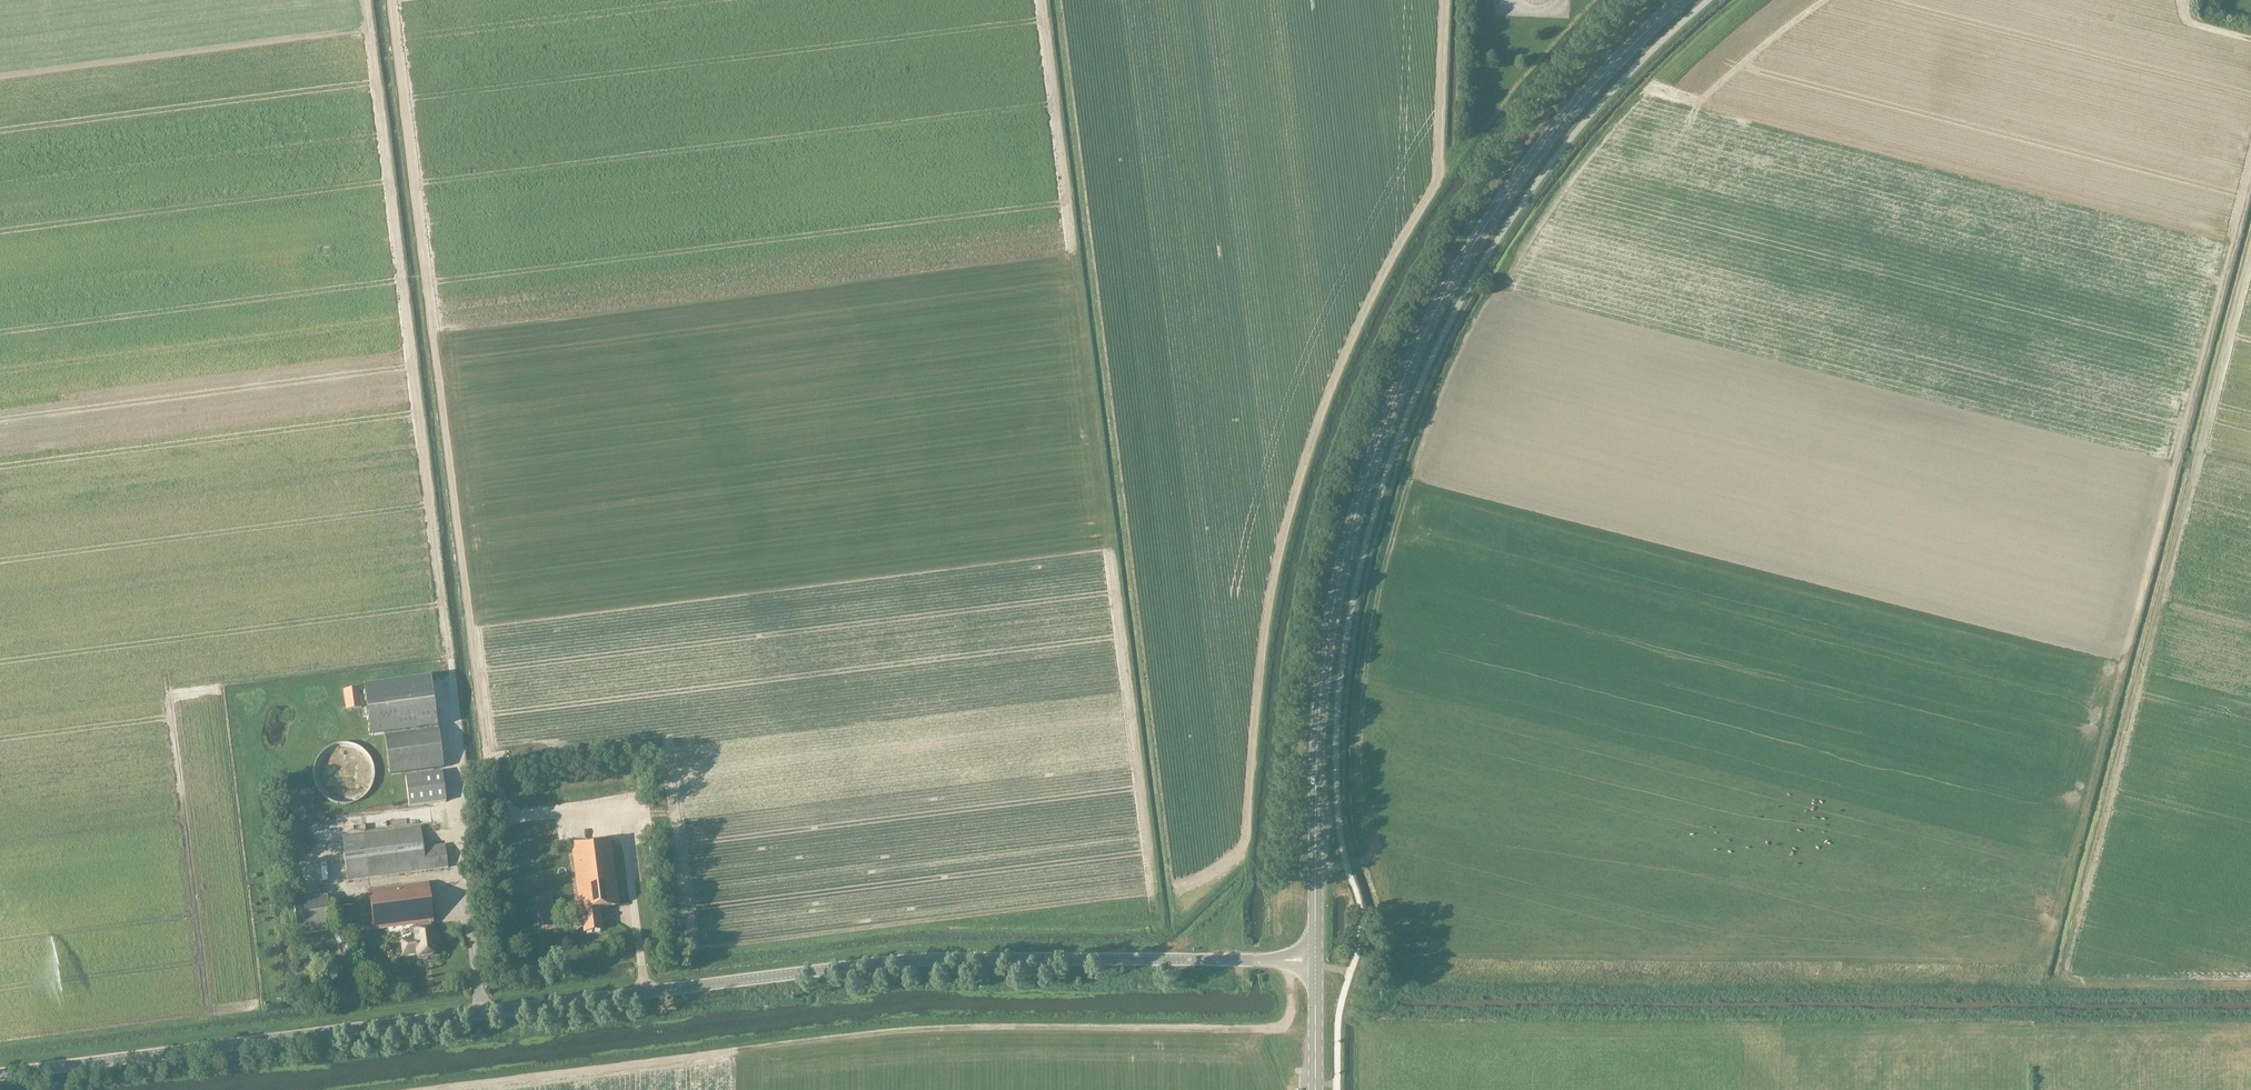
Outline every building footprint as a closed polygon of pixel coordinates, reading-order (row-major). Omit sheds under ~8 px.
[(391,774),(441,767),(428,677),(364,686),(367,709),(362,710),(363,717),(368,717),(371,736),(385,734),(391,774)] [(358,688),(345,689),(348,709),(361,707),(358,688)] [(374,777),(374,773),(374,770),(373,767),(372,763),(371,759),(368,756),(366,753),(363,750),(359,747),(355,745),(351,744),(347,743),(343,743),(339,743),(335,744),(332,745),(329,746),(326,748),(323,750),(321,753),(318,756),(316,759),(314,763),(313,767),(313,771),(313,776),(313,780),(314,784),(316,788),(318,791),(321,794),(323,797),(326,799),(329,801),(332,802),(336,803),(339,804),(343,804),(347,804),(351,803),(356,802),(359,800),(363,797),(366,794),(369,791),(371,787),(372,784),(373,780),(374,777)] [(405,777),(409,806),(446,801),(442,771),(405,777)] [(420,826),(341,836),(347,881),(447,868),(444,845),(422,847),(420,826)] [(599,908),(618,906),(609,839),(571,843),(580,913),(581,913),(584,932),(601,930),(599,908)] [(427,883),(368,890),(373,930),(414,924),(430,922),(432,922),(427,883)] [(529,898),(531,913),(546,911),(544,896),(529,898)] [(328,907),(294,911),(297,934),(331,930),(328,907)] [(415,939),(407,940),(405,942),(405,945),(405,947),(405,949),(407,951),(408,953),(417,952),(418,956),(435,954),(433,942),(439,941),(438,935),(433,936),(432,929),(431,929),(430,922),(414,924),(415,931),(414,931),(415,939)]
